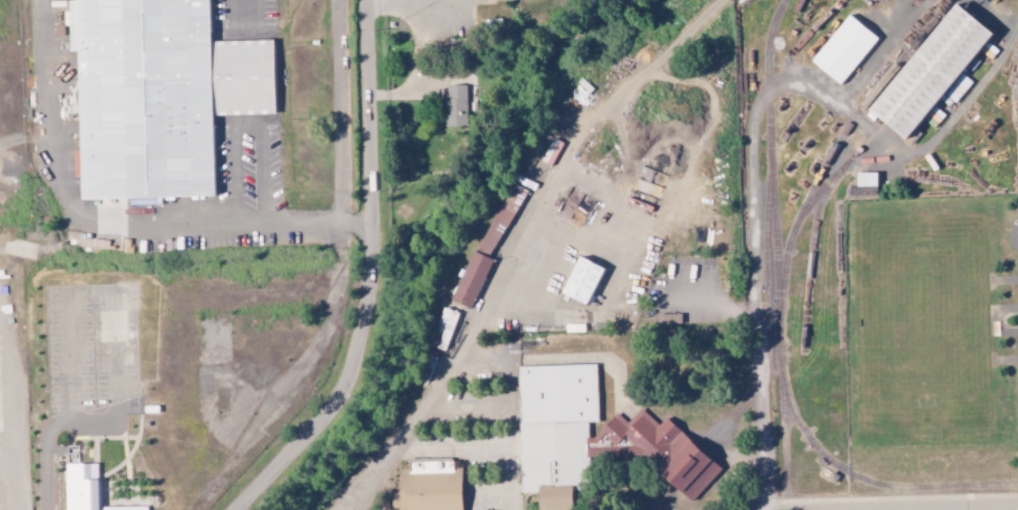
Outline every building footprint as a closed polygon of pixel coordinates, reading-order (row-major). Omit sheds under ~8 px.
[(88,202),(83,0),(222,0),(223,43),(283,41),(285,115),(225,117),(227,198),(88,202)] [(870,110),(908,139),(924,119),(932,125),(939,115),(932,110),(993,30),(955,1),(870,110)] [(811,60),(840,84),(879,38),(850,14),(811,60)] [(467,126),(466,84),(445,85),(446,127),(467,126)] [(877,172),(857,172),(857,187),(850,187),(850,194),(870,194),(870,189),(877,189),(877,172)] [(453,300),(471,308),(493,259),(524,188),(507,181),(491,218),(489,217),(453,300)] [(604,268),(579,256),(562,293),(587,305),(604,268)] [(250,268),(259,268),(259,280),(250,280),(250,268)] [(151,398),(189,397),(189,413),(151,414),(151,417),(88,418),(88,416),(53,417),(49,284),(147,282),(151,398)] [(430,345),(446,351),(458,312),(443,307),(430,345)] [(659,314),(659,327),(681,327),(681,314),(659,314)] [(204,322),(236,321),(236,349),(204,350),(204,322)] [(522,492),(538,491),(539,509),(574,509),(572,491),(591,490),(587,423),(600,422),(597,363),(515,367),(522,492)] [(402,509),(462,509),(460,457),(400,460),(402,509)] [(98,464),(66,464),(66,509),(147,509),(147,506),(98,507),(98,464)]
